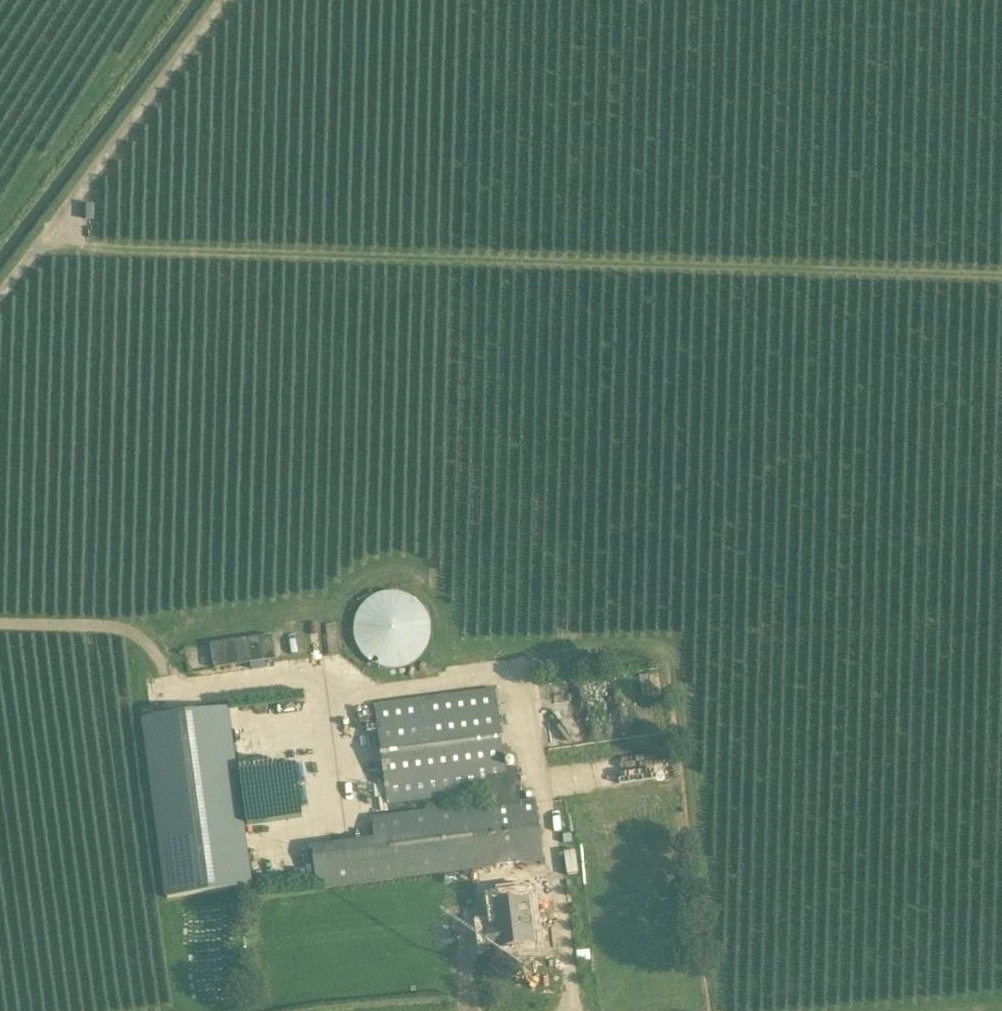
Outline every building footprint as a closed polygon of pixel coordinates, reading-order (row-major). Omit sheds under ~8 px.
[(352,630),(354,641),(358,651),(366,659),(375,665),(386,668),(396,668),(407,665),(416,659),(424,651),(428,641),(430,630),(428,619),(424,609),(416,601),(407,595),(396,592),(386,592),(375,595),(366,601),(358,609),(354,619),(352,630)] [(301,619),(197,632),(203,676),(307,663),(301,619)] [(603,740),(658,732),(653,700),(663,699),(659,673),(631,677),(635,707),(624,709),(623,698),(598,702),(603,740)] [(316,891),(494,867),(522,864),(542,862),(534,800),(519,802),(515,769),(505,771),(494,688),(373,705),(387,805),(486,792),(488,802),(370,818),(374,838),(310,846),(316,891)] [(231,711),(235,740),(280,734),(275,703),(249,707),(251,726),(237,729),(234,711),(231,711)] [(251,888),(227,708),(141,720),(165,899),(251,888)] [(522,901),(520,884),(496,886),(498,903),(496,904),(499,926),(485,928),(488,950),(533,945),(528,900),(522,901)]
